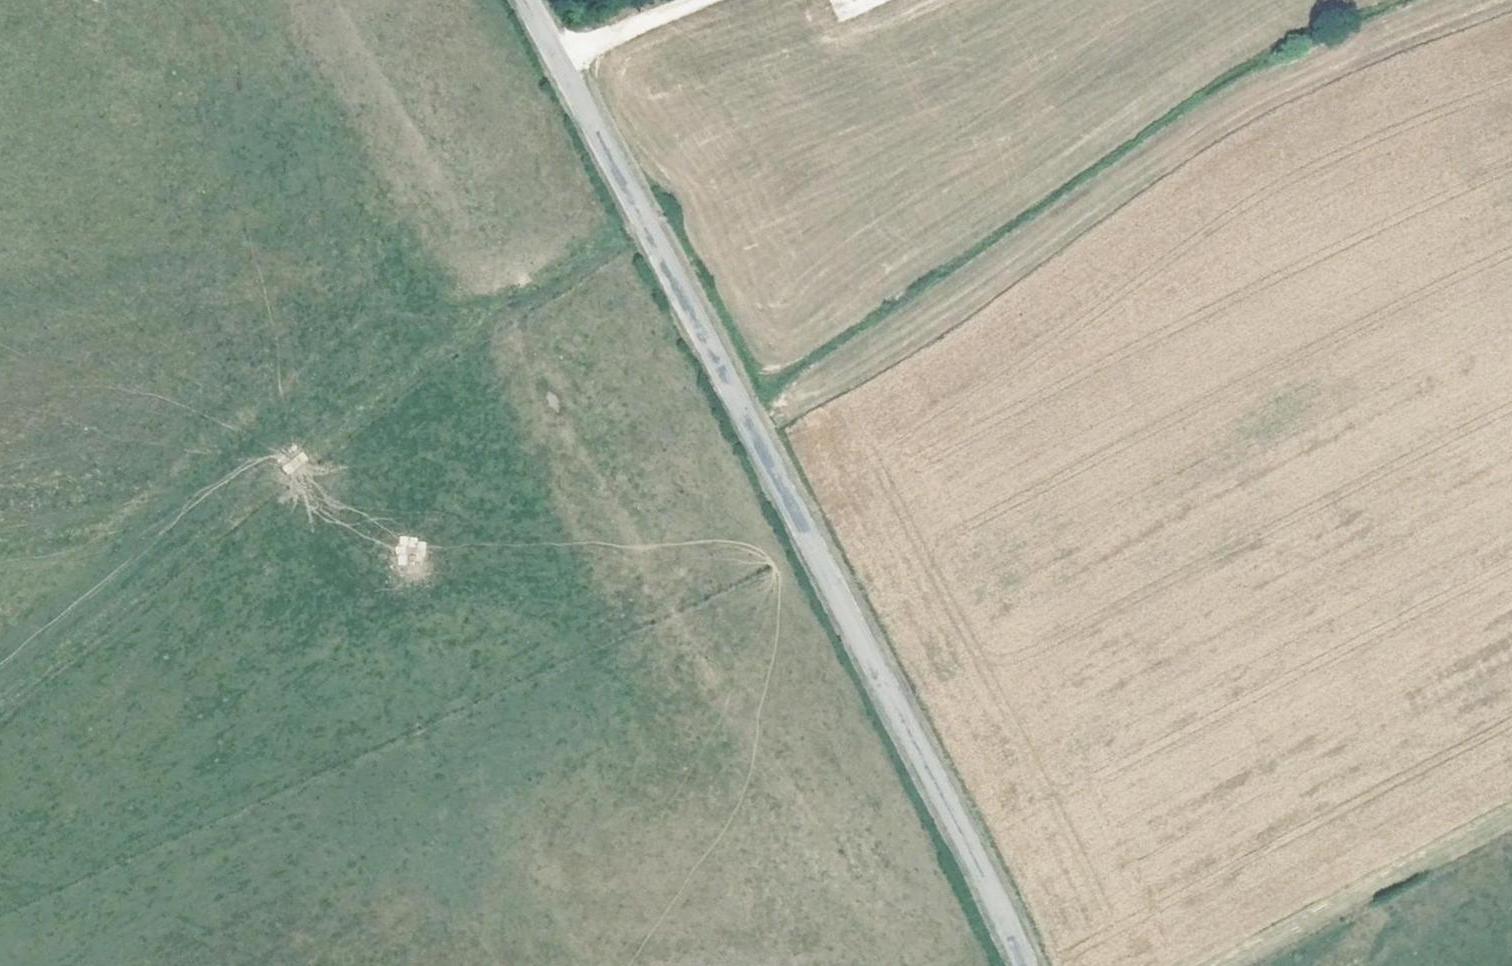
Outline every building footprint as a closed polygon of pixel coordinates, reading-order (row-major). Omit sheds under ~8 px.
[(841,20),(849,18),(874,5),(884,0),(832,0),(832,3),(841,20)]
